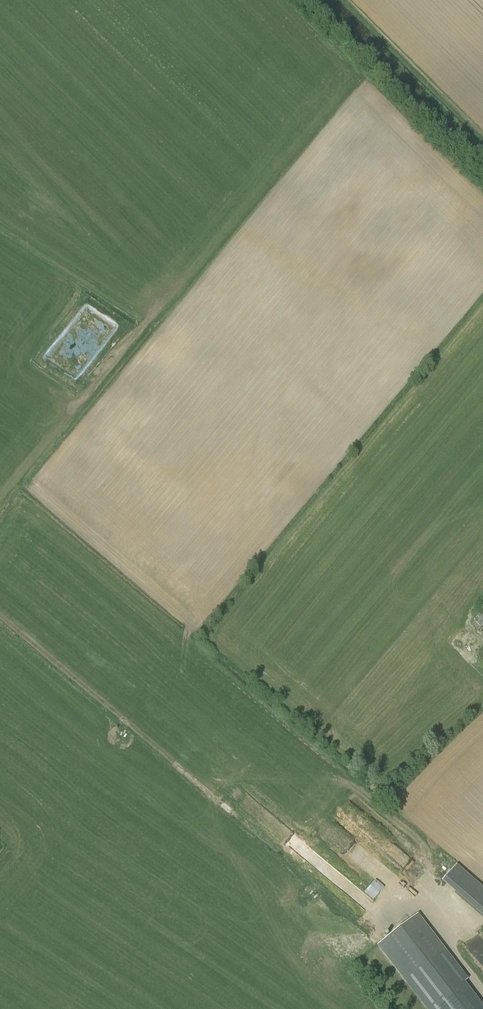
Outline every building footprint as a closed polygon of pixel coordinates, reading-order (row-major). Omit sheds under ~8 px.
[(379,849),(383,853),(391,847),(387,842),(379,849)] [(369,866),(369,853),(360,853),(360,865),(369,866)] [(482,917),(482,886),(457,864),(442,882),(482,917)] [(364,892),(374,900),(385,887),(375,879),(364,892)] [(464,982),(468,979),(445,950),(404,981),(426,1008),(482,1008),(482,1007),(464,982)]
